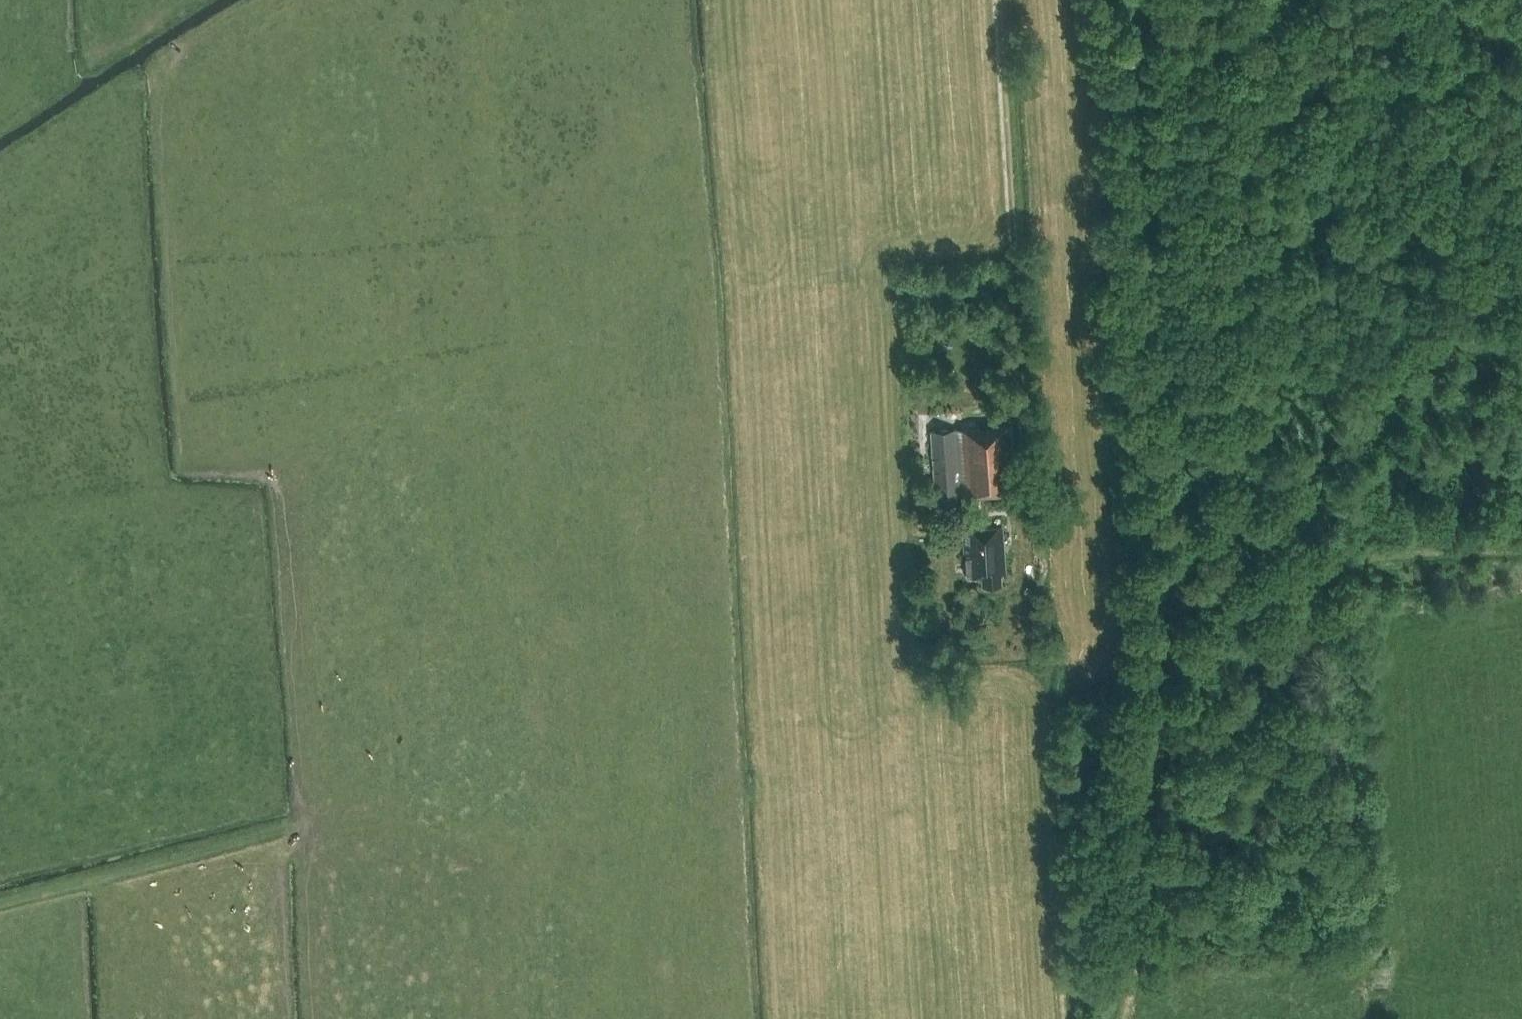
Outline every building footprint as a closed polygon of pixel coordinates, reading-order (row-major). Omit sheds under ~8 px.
[(1018,494),(1012,424),(958,427),(963,498),(1018,494)] [(958,427),(931,429),(936,500),(963,498),(958,427)] [(1000,573),(1004,572),(1002,526),(963,529),(966,575),(982,574),(983,584),(1000,583),(1000,573)]
